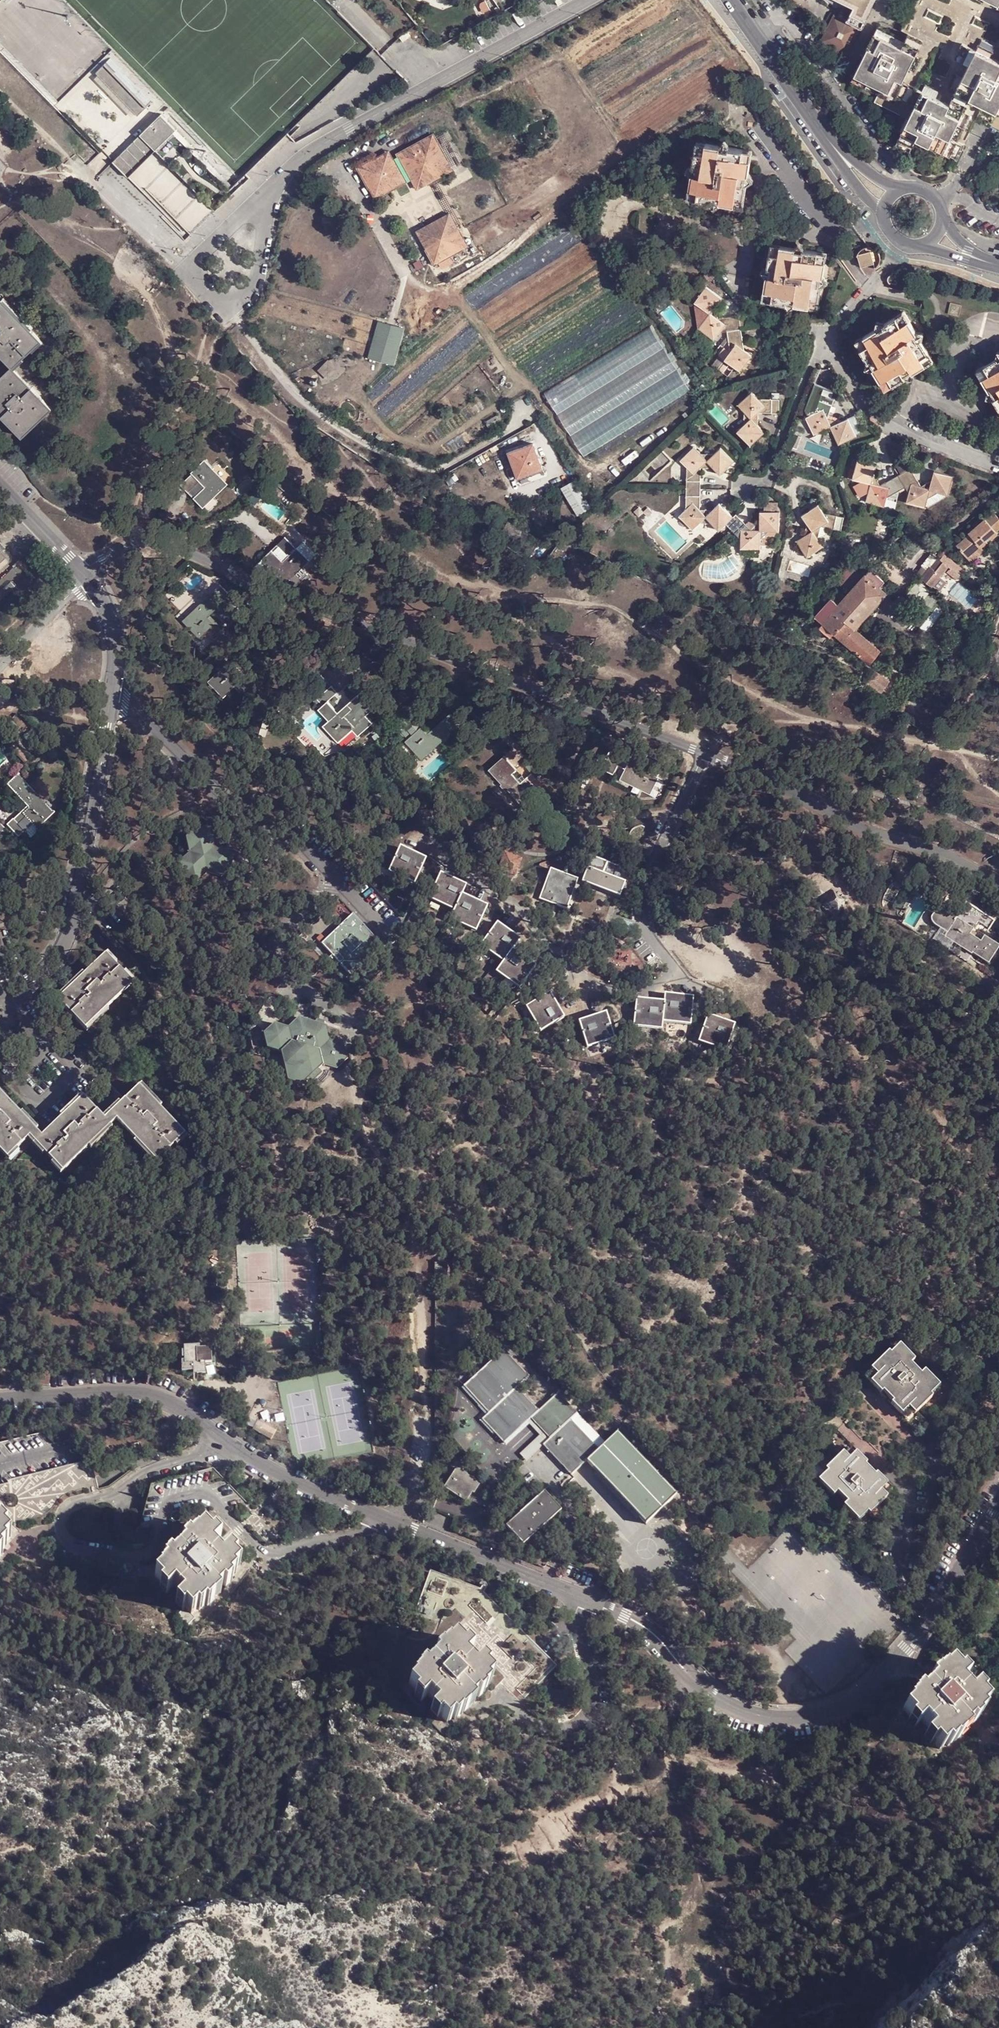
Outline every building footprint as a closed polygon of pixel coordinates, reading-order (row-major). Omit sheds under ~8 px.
[(856,6),(849,21),(863,27),(876,0),(845,0),(856,6)] [(822,39),(821,40),(836,47),(833,53),(847,60),(863,27),(849,21),(835,14),(822,39)] [(909,42),(880,27),(853,82),(867,88),(871,80),(884,87),(891,91),(898,77),(905,81),(911,68),(918,53),(925,39),(913,32),(909,42)] [(409,33),(401,39),(404,43),(412,37),(409,33)] [(952,104),(973,114),(998,126),(998,58),(992,56),(996,50),(981,44),(979,49),(964,42),(957,55),(972,63),(952,104)] [(918,53),(911,68),(916,70),(923,56),(918,53)] [(108,61),(98,70),(139,112),(149,104),(108,61)] [(891,91),(884,87),(877,101),(907,116),(912,118),(918,104),(925,107),(932,94),(905,81),(898,77),(891,91)] [(952,104),(932,94),(925,107),(918,104),(912,118),(904,132),(899,144),(912,150),(919,137),(961,158),(967,145),(960,141),(973,114),(952,104)] [(164,111),(142,132),(157,147),(213,205),(231,187),(172,127),(175,124),(164,111)] [(912,118),(907,116),(900,130),(904,132),(908,124),(912,118)] [(175,124),(172,127),(231,187),(243,176),(239,172),(231,180),(175,124)] [(142,132),(113,162),(129,177),(157,147),(142,132)] [(435,136),(400,156),(419,191),(455,172),(435,136)] [(744,157),(746,149),(732,146),(728,139),(721,145),(708,142),(706,151),(697,150),(695,164),(688,168),(694,175),(691,188),(701,190),(699,198),(713,201),(717,207),(723,202),(737,204),(738,196),(747,197),(750,183),(757,179),(751,172),(753,159),(744,157)] [(706,151),(708,142),(699,141),(697,150),(706,151)] [(744,157),(753,159),(755,150),(746,149),(744,157)] [(391,152),(377,160),(380,167),(395,159),(391,152)] [(377,160),(360,169),(377,200),(408,183),(395,159),(380,167),(377,160)] [(701,190),(691,188),(690,197),(699,198),(701,190)] [(737,204),(746,206),(747,197),(738,196),(737,204)] [(452,214),(419,232),(428,249),(461,230),(452,214)] [(461,230),(428,249),(437,265),(457,254),(456,252),(466,247),(467,249),(470,247),(461,230)] [(798,305),(813,307),(815,299),(823,300),(825,285),(831,281),(826,275),(829,261),(820,260),(823,251),(807,249),(803,243),(797,247),(783,245),(782,253),(773,252),(770,267),(764,271),(769,277),(766,291),(775,292),(774,301),(788,303),(792,309),(798,305)] [(782,253),(783,245),(774,244),(773,252),(782,253)] [(865,266),(877,262),(874,250),(861,254),(865,266)] [(820,260),(829,261),(830,252),(823,251),(820,260)] [(728,330),(743,328),(742,316),(721,319),(718,306),(724,298),(709,286),(698,302),(706,308),(707,320),(702,328),(717,340),(723,332),(728,330)] [(775,292),(766,291),(765,299),(774,301),(775,292)] [(813,307),(821,308),(823,300),(815,299),(813,307)] [(0,305),(0,325),(29,356),(43,342),(4,301),(0,305)] [(963,316),(965,305),(954,302),(951,313),(963,316)] [(904,323),(912,318),(907,311),(900,315),(904,323)] [(877,369),(883,380),(891,376),(896,384),(908,377),(914,379),(918,370),(929,363),(924,356),(932,351),(925,339),(927,332),(919,330),(912,318),(904,323),(900,315),(888,322),(880,320),(878,328),(866,335),(871,343),(863,347),(871,359),(869,367),(877,369)] [(406,331),(382,324),(371,361),(395,368),(406,331)] [(17,368),(29,356),(0,325),(0,350),(17,368)] [(651,325),(544,392),(585,457),(692,390),(651,325)] [(728,330),(728,331),(732,353),(727,360),(743,370),(754,356),(746,350),(743,328),(728,330)] [(871,343),(866,335),(859,340),(863,347),(871,343)] [(924,356),(929,363),(937,360),(932,351),(924,356)] [(987,365),(991,373),(984,377),(992,389),(990,397),(996,398),(998,402),(998,358),(987,365)] [(991,373),(987,365),(979,369),(984,377),(991,373)] [(17,368),(1,381),(20,401),(35,387),(17,368)] [(891,376),(883,380),(889,388),(896,384),(891,376)] [(0,383),(0,409),(26,436),(54,407),(35,387),(20,401),(1,381),(0,383)] [(840,421),(849,417),(834,389),(816,382),(806,409),(809,415),(815,413),(823,393),(835,396),(828,417),(840,421)] [(759,411),(780,412),(780,398),(760,399),(752,391),(739,404),(745,411),(745,424),(738,430),(751,444),(765,432),(758,424),(759,411)] [(809,415),(807,416),(815,433),(824,429),(836,434),(840,442),(857,434),(849,417),(840,421),(828,417),(835,396),(823,393),(815,413),(809,415)] [(536,444),(512,453),(520,475),(535,469),(537,473),(546,470),(536,444)] [(685,488),(698,488),(699,467),(713,467),(719,474),(733,461),(720,447),(713,454),(700,454),(693,447),(680,459),(686,467),(685,488)] [(903,487),(898,475),(882,486),(875,475),(877,465),(859,460),(854,478),(863,480),(870,492),(868,501),(885,506),(888,497),(898,490),(903,487)] [(202,463),(179,486),(187,495),(199,486),(202,491),(193,501),(201,508),(226,486),(202,463)] [(922,485),(910,466),(898,475),(903,487),(907,486),(911,493),(909,501),(927,506),(929,497),(941,490),(949,493),(954,475),(936,470),(933,480),(922,485)] [(535,469),(520,475),(522,482),(538,476),(537,473),(535,469)] [(577,478),(562,484),(574,513),(589,506),(577,478)] [(291,486),(287,491),(295,498),(299,492),(291,486)] [(699,510),(698,488),(685,488),(685,509),(679,516),(691,529),(698,522),(711,523),(717,530),(731,517),(717,503),(711,510),(699,510)] [(840,529),(842,517),(823,512),(818,504),(802,515),(807,523),(804,536),(797,541),(807,557),(822,546),(817,538),(820,525),(840,529)] [(758,520),(749,529),(736,515),(726,523),(731,530),(739,539),(739,547),(758,548),(759,539),(767,530),(777,530),(777,512),(759,511),(758,520)] [(992,524),(991,522),(975,537),(977,539),(963,551),(974,562),(987,549),(989,551),(998,542),(998,518),(992,524)] [(296,547),(303,541),(294,530),(287,537),(296,547)] [(270,550),(262,558),(283,582),(306,561),(285,537),(276,545),(285,556),(280,560),(270,550)] [(35,574),(0,538),(0,606),(35,574)] [(979,567),(992,554),(989,551),(987,549),(974,562),(979,567)] [(937,573),(946,563),(938,557),(930,567),(937,573)] [(880,652),(854,628),(891,587),(871,568),(862,578),(850,592),(839,605),(831,597),(814,616),(822,623),(834,634),(869,665),(880,652)] [(855,571),(842,584),(850,592),(862,578),(855,571)] [(195,610),(183,622),(200,637),(215,624),(208,615),(230,594),(219,584),(194,608),(195,610)] [(817,628),(829,639),(834,634),(822,623),(817,628)] [(210,645),(214,651),(228,638),(222,632),(210,645)] [(213,653),(200,666),(204,669),(218,657),(213,653)] [(223,666),(203,685),(217,698),(230,686),(249,703),(260,693),(235,667),(229,673),(223,666)] [(871,676),(867,684),(876,691),(881,683),(871,676)] [(306,689),(312,699),(329,688),(323,678),(306,689)] [(331,686),(314,700),(319,708),(326,701),(336,692),(331,686)] [(374,709),(361,693),(344,707),(348,713),(341,718),(337,712),(329,719),(322,724),(330,733),(337,742),(374,709)] [(337,712),(326,701),(319,708),(329,719),(337,712)] [(407,711),(395,722),(402,728),(413,718),(407,711)] [(418,727),(403,741),(420,758),(458,724),(448,713),(424,733),(418,727)] [(326,735),(330,733),(322,724),(321,723),(320,725),(319,728),(319,730),(323,734),(326,735)] [(633,748),(619,776),(646,789),(660,761),(650,756),(643,769),(638,765),(643,753),(633,748)] [(505,753),(486,768),(520,806),(536,792),(523,776),(519,781),(511,771),(516,767),(505,753)] [(525,754),(520,760),(532,773),(536,768),(525,754)] [(18,774),(9,783),(29,806),(21,813),(35,827),(48,816),(40,806),(44,803),(18,774)] [(905,798),(906,792),(896,789),(894,795),(905,798)] [(13,818),(7,822),(19,835),(25,829),(13,818)] [(184,875),(197,879),(210,869),(226,875),(237,865),(234,852),(218,846),(214,833),(200,829),(188,838),(191,851),(179,859),(184,875)] [(401,846),(391,869),(416,881),(427,858),(401,846)] [(504,852),(498,866),(515,873),(520,859),(504,852)] [(624,899),(630,885),(632,886),(638,874),(594,856),(583,882),(624,899)] [(540,898),(567,909),(578,879),(550,868),(540,898)] [(440,873),(429,897),(454,910),(452,916),(479,929),(488,906),(462,894),(467,885),(440,873)] [(998,948),(998,947),(985,937),(982,941),(972,934),(980,921),(974,917),(979,911),(971,906),(961,920),(957,917),(946,910),(944,909),(940,908),(936,910),(934,912),(933,916),(933,920),(936,923),(948,931),(946,934),(987,964),(998,948)] [(990,928),(994,922),(979,911),(974,917),(980,921),(990,928)] [(354,913),(323,943),(352,974),(383,944),(354,913)] [(522,940),(498,923),(483,945),(506,961),(500,969),(521,984),(535,966),(514,950),(522,940)] [(58,1002),(84,1030),(131,984),(106,955),(58,1002)] [(563,1016),(549,992),(528,1004),(543,1029),(563,1016)] [(692,998),(665,994),(664,1003),(662,1018),(689,1022),(692,998)] [(633,1023),(661,1026),(662,1018),(664,1003),(636,999),(633,1023)] [(605,1012),(579,1021),(586,1043),(613,1035),(605,1012)] [(734,1026),(708,1016),(699,1038),(725,1048),(734,1026)] [(265,1046),(282,1051),(288,1079),(302,1084),(323,1063),(337,1067),(348,1056),(345,1043),(330,1039),(328,1026),(299,1017),(288,1026),(274,1023),(264,1033),(265,1046)] [(6,1161),(31,1139),(63,1173),(115,1127),(151,1163),(182,1133),(142,1089),(104,1123),(82,1102),(41,1137),(0,1093),(0,1155),(6,1161)] [(897,1342),(864,1373),(907,1416),(940,1385),(897,1342)] [(185,1361),(183,1372),(194,1371),(195,1374),(206,1373),(208,1363),(213,1363),(212,1349),(199,1349),(199,1346),(185,1347),(182,1361),(185,1361)] [(531,1372),(505,1347),(466,1381),(468,1384),(492,1408),(484,1417),(505,1438),(532,1416),(551,1434),(542,1443),(571,1473),(587,1457),(644,1520),(677,1491),(620,1425),(598,1446),(571,1419),(580,1410),(558,1389),(540,1405),(520,1384),(531,1372)] [(9,1484),(10,1480),(13,1479),(43,1514),(50,1510),(54,1506),(59,1500),(67,1493),(77,1491),(98,1486),(91,1459),(70,1439),(54,1442),(45,1431),(0,1443),(0,1486),(9,1484)] [(893,1487),(850,1443),(815,1476),(857,1520),(893,1487)] [(459,1463),(447,1482),(469,1498),(481,1479),(459,1463)] [(153,1485),(140,1530),(158,1525),(222,1508),(247,1502),(214,1468),(153,1485)] [(561,1503),(544,1485),(506,1521),(523,1540),(561,1503)] [(4,1552),(2,1548),(7,1543),(6,1542),(12,1536),(7,1528),(9,1526),(1,1520),(0,1522),(0,1556),(4,1552)] [(184,1595),(177,1601),(183,1608),(186,1606),(192,1612),(198,1606),(199,1608),(206,1601),(208,1604),(214,1597),(215,1598),(221,1592),(219,1589),(225,1584),(226,1586),(232,1581),(230,1578),(236,1571),(234,1569),(240,1563),(235,1557),(237,1555),(230,1548),(222,1556),(213,1547),(221,1539),(215,1532),(211,1535),(204,1528),(192,1539),(189,1536),(184,1543),(186,1545),(173,1557),(171,1555),(165,1560),(167,1563),(155,1575),(163,1583),(160,1585),(168,1592),(174,1585),(184,1595)] [(431,1569),(413,1617),(435,1625),(460,1634),(528,1701),(562,1668),(481,1587),(431,1569)] [(414,1677),(409,1683),(417,1692),(416,1693),(422,1700),(428,1694),(437,1704),(431,1710),(437,1716),(440,1714),(447,1720),(453,1715),(456,1718),(461,1711),(462,1712),(469,1706),(492,1681),(479,1665),(475,1669),(465,1658),(469,1654),(455,1639),(432,1660),(427,1665),(424,1663),(418,1669),(419,1671),(413,1676),(414,1677)] [(984,1706),(949,1662),(900,1707),(936,1751),(984,1706)]
